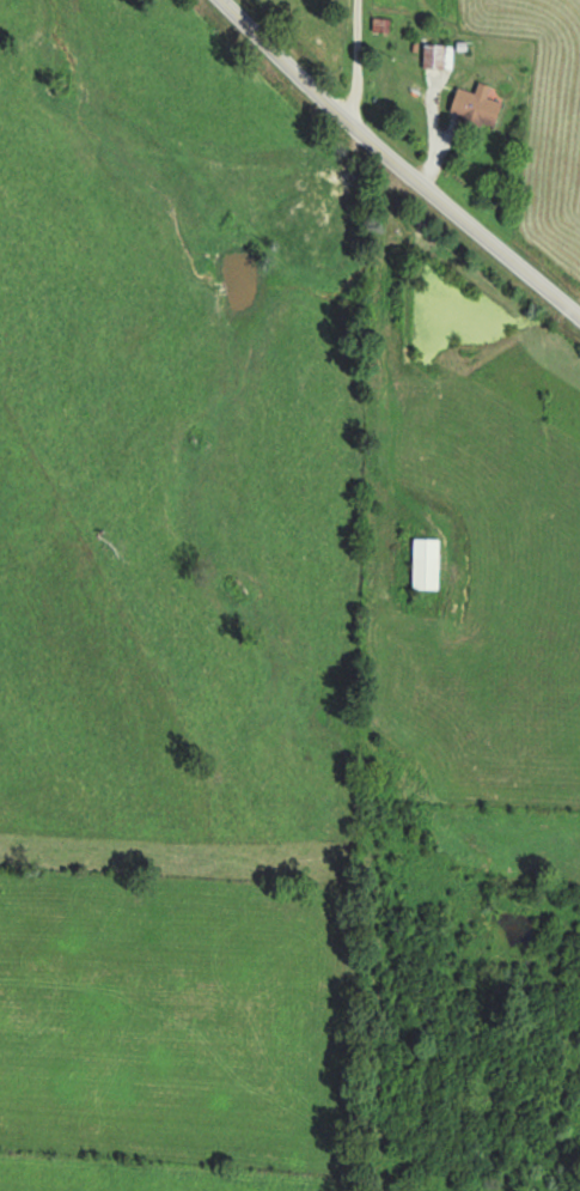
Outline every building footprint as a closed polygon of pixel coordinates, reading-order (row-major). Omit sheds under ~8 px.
[(386,19),(374,19),(374,30),(386,30),(386,19)] [(420,69),(452,69),(453,44),(420,43),(420,69)] [(499,101),(485,97),(488,85),(475,82),(472,91),(452,86),(445,115),(492,126),(499,101)] [(435,589),(435,538),(408,538),(408,589),(435,589)]
